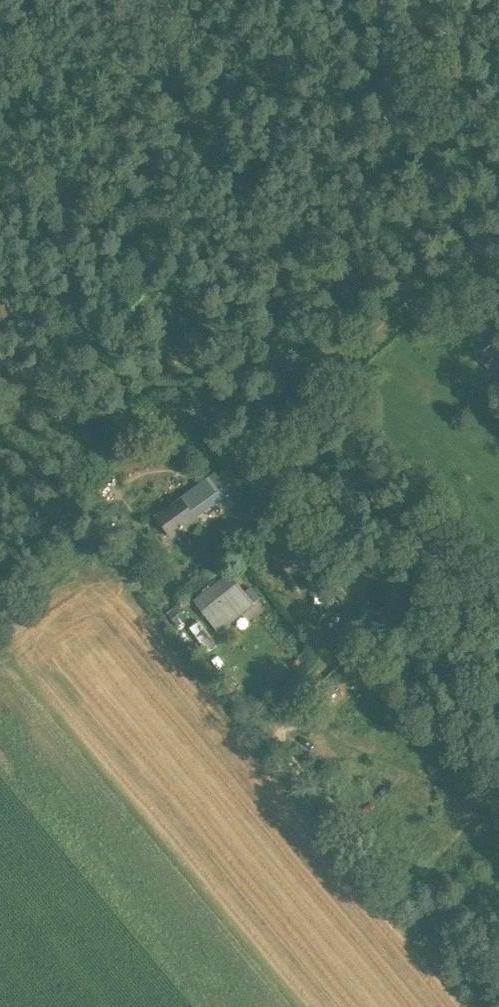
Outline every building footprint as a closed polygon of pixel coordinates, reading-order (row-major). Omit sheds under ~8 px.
[(230,493),(217,475),(157,517),(171,537),(195,519),(195,518),(230,493)] [(196,603),(219,632),(253,606),(230,577),(219,586),(215,582),(209,587),(212,591),(196,603)] [(171,620),(178,628),(189,619),(183,611),(171,620)] [(200,622),(190,628),(208,653),(218,647),(200,622)] [(300,671),(305,666),(299,660),(294,665),(300,671)]
